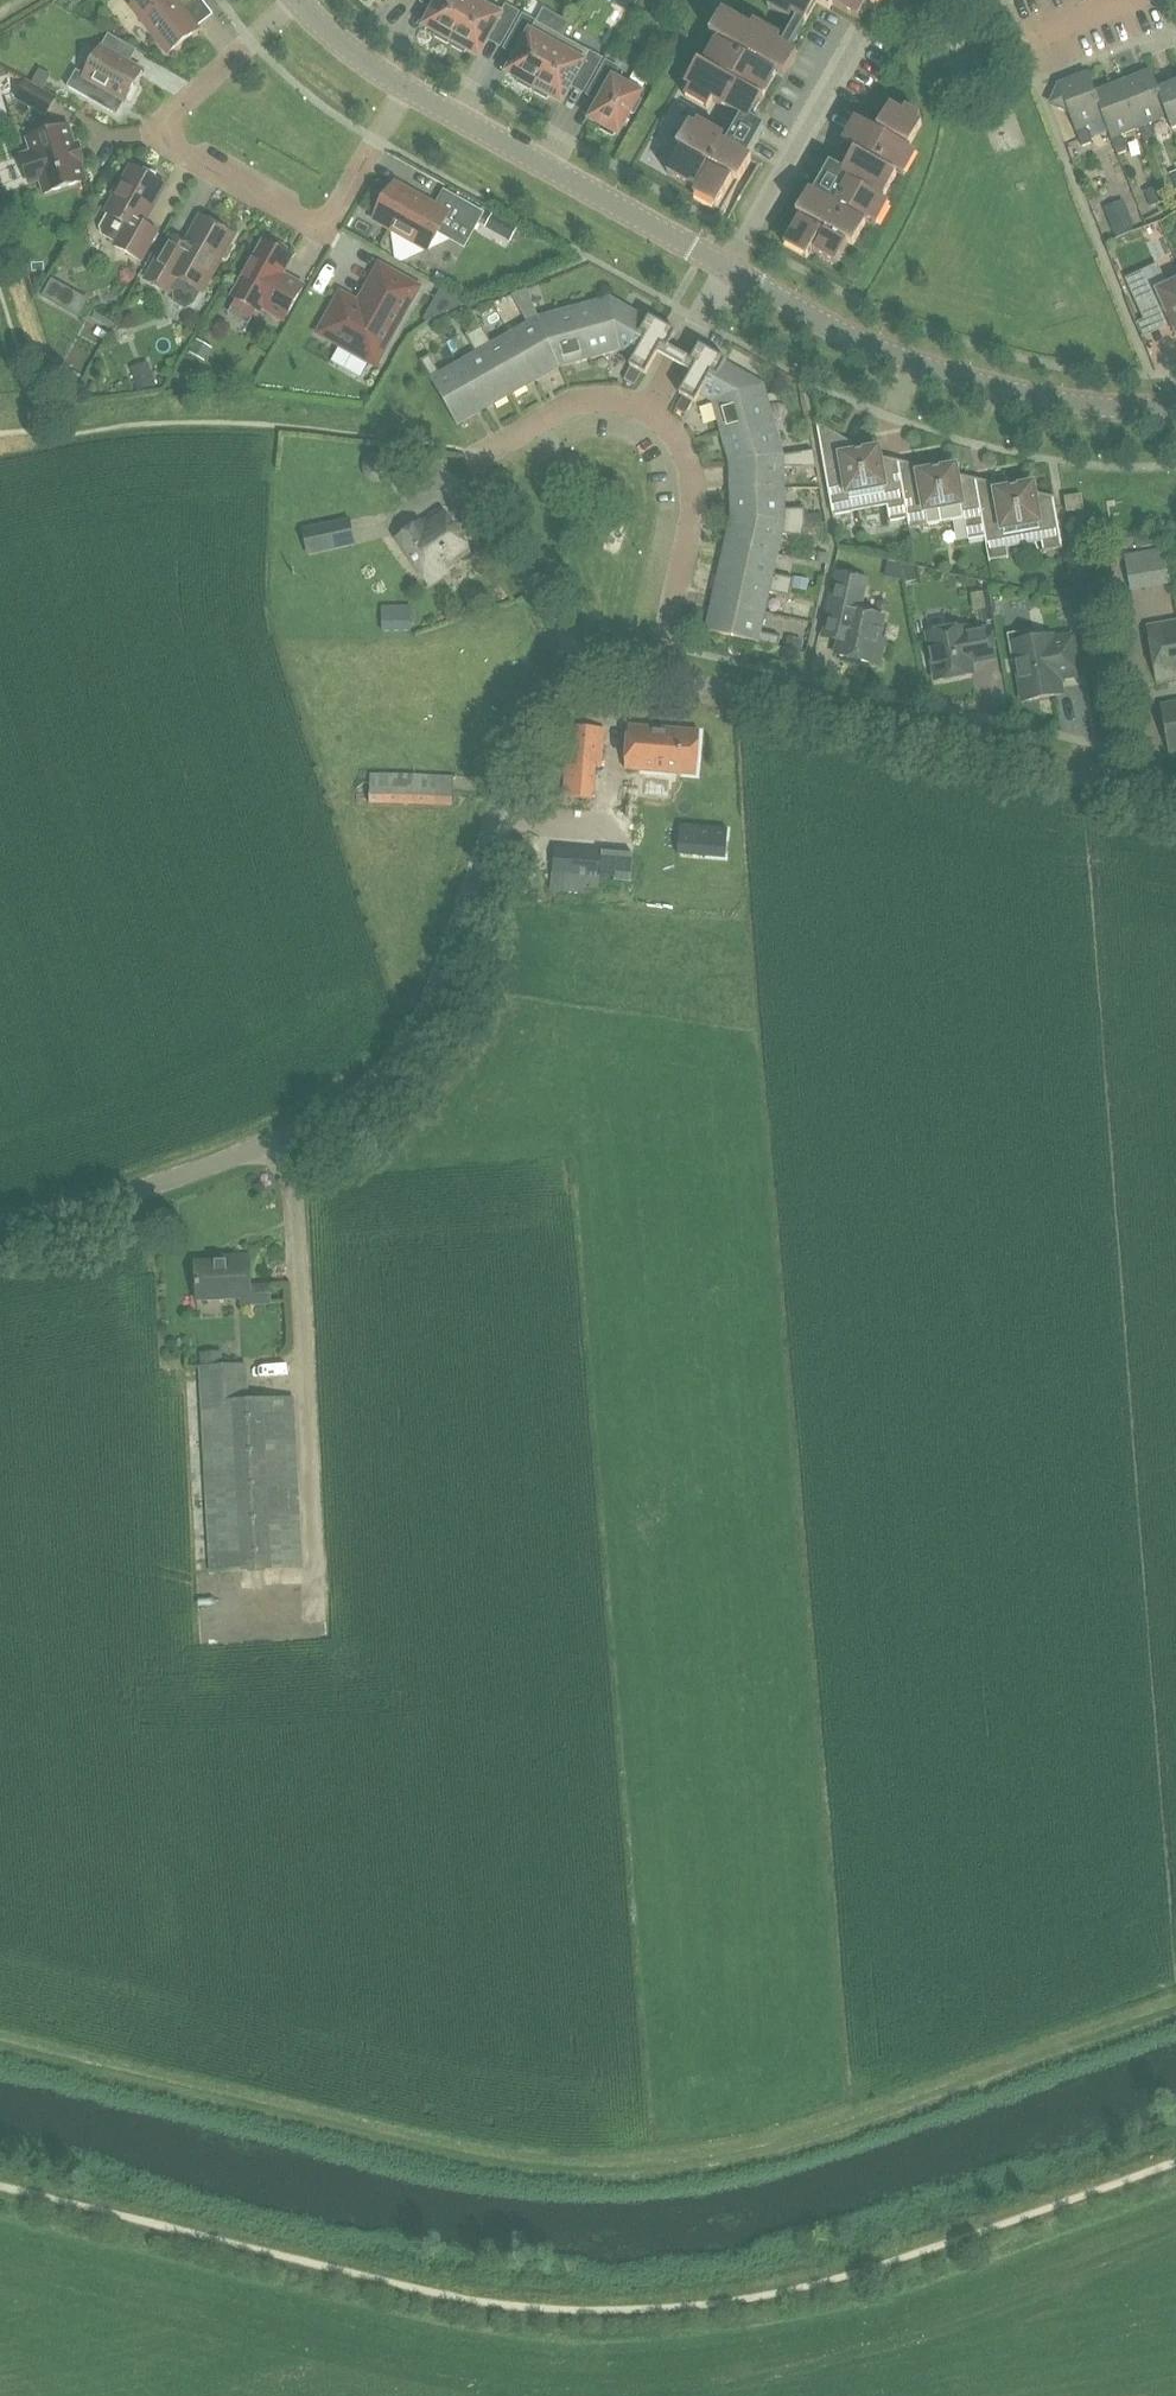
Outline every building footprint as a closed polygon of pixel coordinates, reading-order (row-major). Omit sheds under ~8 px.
[(199,29),(181,6),(189,0),(139,0),(132,6),(168,53),(199,29)] [(425,26),(437,33),(434,36),(448,44),(450,40),(451,41),(474,0),(436,0),(438,1),(425,26)] [(451,41),(453,42),(451,46),(464,53),(466,49),(478,56),(492,31),(505,38),(519,12),(506,5),(503,10),(485,0),(474,0),(451,41)] [(772,2),(770,5),(768,7),(790,20),(792,17),(791,17),(793,14),(797,17),(782,45),(777,42),(778,40),(779,40),(780,37),(753,22),(752,25),(751,27),(722,11),(709,33),(718,38),(717,41),(704,63),(705,63),(703,65),(698,62),(685,85),(690,88),(685,96),(708,109),(713,100),(715,101),(715,102),(741,116),(725,144),(721,141),(724,136),(697,121),(696,124),(695,126),(690,123),(677,146),(682,149),(681,151),(668,173),(695,189),(695,188),(698,189),(694,195),(717,207),(732,180),(733,177),(739,181),(751,158),(748,156),(765,126),(751,118),(762,98),(761,98),(763,96),(764,96),(776,74),(775,73),(777,71),(784,75),(797,53),(789,49),(804,21),(805,22),(817,2),(829,9),(832,4),(835,5),(857,18),(865,4),(864,4),(866,2),(875,7),(879,0),(767,0),(772,2)] [(521,48),(507,72),(519,79),(517,83),(531,90),(533,86),(534,87),(563,37),(523,15),(509,41),(521,48)] [(563,37),(534,87),(536,88),(534,92),(547,99),(549,96),(561,102),(575,78),(587,85),(602,59),(563,37)] [(120,97),(131,104),(140,89),(134,86),(143,71),(101,47),(85,75),(77,70),(67,86),(111,112),(120,97)] [(638,99),(640,95),(644,88),(616,73),(619,68),(606,61),(592,87),(604,94),(590,118),(602,125),(600,129),(613,136),(615,132),(618,134),(630,112),(634,114),(642,101),(638,99)] [(39,68),(31,82),(43,89),(51,75),(39,68)] [(1150,71),(1167,116),(1172,129),(1175,127),(1175,83),(1159,90),(1151,70),(1150,71)] [(1122,82),(1139,127),(1146,143),(1154,140),(1154,128),(1150,125),(1152,122),(1167,116),(1150,71),(1122,82)] [(1088,73),(1060,84),(1060,83),(1058,84),(1058,85),(1054,96),(1058,107),(1069,113),(1083,146),(1091,143),(1091,131),(1086,128),(1088,125),(1104,119),(1094,93),(1096,92),(1088,73)] [(58,97),(26,79),(15,98),(47,117),(58,97)] [(1122,82),(1096,92),(1094,93),(1104,119),(1118,154),(1126,151),(1126,139),(1122,136),(1124,133),(1139,127),(1122,82)] [(920,116),(905,108),(902,113),(900,112),(900,111),(890,106),(877,131),(856,119),(844,142),(857,149),(855,151),(844,170),(830,163),(813,193),(809,191),(797,213),(802,216),(801,219),(800,218),(785,246),(807,258),(812,250),(815,251),(814,251),(836,264),(847,245),(846,245),(848,242),(853,245),(866,223),(865,223),(867,220),(876,225),(888,203),(879,198),(881,195),(884,197),(897,175),(893,173),(895,171),(904,176),(917,153),(907,148),(909,146),(922,124),(919,122),(919,123),(917,121),(920,116)] [(86,180),(69,126),(28,139),(32,152),(21,156),(30,183),(41,180),(45,193),(86,180)] [(158,231),(143,223),(164,185),(156,181),(156,175),(145,169),(140,172),(132,167),(124,182),(119,183),(112,194),(115,198),(106,213),(108,214),(100,228),(103,234),(117,242),(115,246),(141,260),(158,231)] [(1168,171),(1175,192),(1175,168),(1168,171)] [(480,212),(444,191),(436,206),(395,183),(374,219),(425,248),(445,213),(471,228),(480,212)] [(1165,200),(1159,185),(1145,191),(1151,206),(1165,200)] [(1133,223),(1124,199),(1104,207),(1115,238),(1134,231),(1131,224),(1133,223)] [(234,236),(200,217),(185,244),(171,235),(146,279),(170,292),(178,278),(203,292),(234,236)] [(506,219),(496,235),(511,243),(520,226),(506,219)] [(304,286),(282,274),(292,257),(285,253),(287,248),(274,241),(271,246),(264,241),(233,296),(261,312),(263,308),(284,320),(304,286)] [(329,259),(321,276),(336,283),(344,266),(329,259)] [(418,289),(382,268),(360,306),(342,296),(321,332),(342,344),(345,338),(379,357),(418,289)] [(1159,290),(1149,268),(1126,279),(1145,320),(1158,314),(1162,322),(1170,318),(1175,332),(1175,282),(1159,290)] [(90,299),(51,278),(41,296),(79,318),(90,299)] [(424,319),(429,322),(437,317),(471,303),(441,287),(424,319)] [(527,289),(512,295),(528,323),(510,333),(535,377),(544,371),(546,375),(560,367),(538,317),(527,289)] [(667,336),(666,336),(664,338),(659,335),(665,325),(649,316),(648,319),(610,297),(538,317),(560,367),(621,350),(634,357),(630,365),(632,366),(625,379),(635,384),(641,372),(646,374),(667,336)] [(95,311),(92,318),(111,329),(114,322),(95,311)] [(535,377),(510,333),(492,344),(482,326),(474,330),(510,395),(527,385),(526,382),(535,377)] [(458,363),(482,406),(491,401),(493,405),(510,395),(474,330),(466,335),(476,353),(458,363)] [(189,353),(205,362),(213,348),(197,339),(189,353)] [(700,355),(679,393),(696,403),(700,395),(713,402),(730,463),(783,455),(764,384),(726,363),(727,360),(712,352),(706,361),(700,358),(702,356),(700,355)] [(473,411),(482,406),(458,363),(440,373),(430,356),(421,361),(457,425),(475,415),(473,411)] [(152,370),(134,376),(139,391),(157,385),(152,370)] [(817,422),(816,423),(816,424),(833,515),(887,506),(890,521),(908,518),(904,496),(905,495),(899,462),(901,463),(901,461),(880,456),(879,456),(878,449),(863,451),(862,450),(856,451),(856,452),(843,455),(839,435),(817,422)] [(813,451),(783,455),(730,463),(730,480),(734,479),(735,490),(783,489),(782,469),(816,467),(813,451)] [(910,529),(981,516),(981,513),(982,513),(978,480),(978,479),(957,474),(957,473),(955,466),(940,469),(940,468),(933,469),(933,470),(918,473),(919,481),(921,492),(905,495),(904,496),(908,518),(910,529)] [(981,513),(981,516),(987,546),(1006,543),(1041,537),(1043,551),(1063,548),(1054,498),(1054,497),(1034,492),(1033,485),(1017,487),(1017,486),(1011,487),(1011,488),(995,491),(996,497),(998,510),(982,513),(981,513)] [(731,500),(732,516),(805,524),(805,509),(784,510),(783,489),(735,490),(735,500),(731,500)] [(1081,495),(1064,497),(1067,511),(1083,509),(1081,495)] [(446,570),(471,552),(441,509),(421,523),(420,523),(397,538),(428,584),(447,571),(446,570)] [(732,533),(730,544),(778,554),(782,534),(802,539),(805,524),(732,516),(728,533),(732,533)] [(351,518),(302,528),(307,556),(356,545),(351,518)] [(1123,534),(1124,545),(1135,543),(1133,533),(1123,534)] [(723,553),(719,572),(791,588),(793,579),(774,574),(778,554),(730,544),(727,554),(723,553)] [(1128,556),(1125,557),(1131,592),(1172,585),(1166,550),(1138,555),(1138,556),(1128,557),(1128,556)] [(816,551),(814,561),(827,564),(829,554),(816,551)] [(719,592),(717,602),(765,613),(769,593),(789,597),(791,588),(719,572),(715,591),(719,592)] [(809,579),(794,576),(792,588),(807,591),(809,579)] [(865,589),(835,582),(829,611),(845,615),(836,654),(880,664),(885,639),(879,638),(884,617),(865,612),(861,607),(865,589)] [(761,633),(765,613),(717,602),(715,612),(711,611),(706,631),(778,647),(781,637),(761,633)] [(382,631),(411,631),(411,605),(383,605),(382,631)] [(1147,625),(1156,682),(1175,678),(1175,620),(1147,625)] [(964,627),(928,633),(937,680),(973,674),(970,660),(977,659),(978,661),(996,658),(990,627),(965,632),(964,627)] [(1008,634),(1012,655),(1016,654),(1025,701),(1061,694),(1058,677),(1063,676),(1064,679),(1080,676),(1072,634),(1051,638),(1051,636),(1032,639),(1030,630),(1008,634)] [(799,652),(803,639),(788,635),(784,649),(799,652)] [(1161,705),(1169,752),(1175,751),(1175,702),(1161,705)] [(602,767),(605,728),(569,725),(563,796),(592,798),(595,766),(602,767)] [(696,774),(700,731),(628,725),(625,769),(696,774)] [(453,806),(454,777),(454,776),(371,773),(370,804),(453,806)] [(726,828),(677,823),(675,855),(722,858),(726,828)] [(634,853),(602,850),(555,847),(553,870),(551,891),(585,894),(589,894),(589,891),(598,892),(600,876),(615,877),(615,880),(632,882),(634,853)] [(271,1302),(270,1285),(251,1286),(250,1255),(228,1257),(228,1261),(195,1262),(197,1300),(242,1298),(242,1304),(271,1302)] [(212,1572),(275,1569),(302,1568),(294,1398),(248,1400),(246,1364),(201,1367),(212,1572)]
